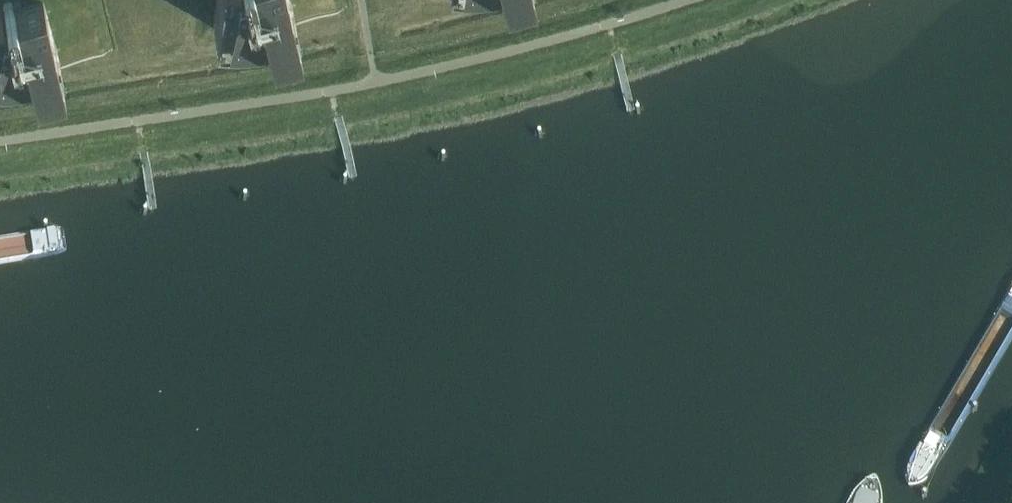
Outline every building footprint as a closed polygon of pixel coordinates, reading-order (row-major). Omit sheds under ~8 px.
[(21,6),(14,7),(14,6),(12,4),(9,3),(6,4),(4,6),(3,9),(5,16),(2,17),(0,11),(0,71),(4,71),(13,70),(22,68),(30,67),(31,72),(60,64),(60,63),(115,48),(115,47),(102,51),(88,0),(19,0),(21,6)] [(213,27),(223,28),(234,28),(244,27),(255,26),(265,23),(266,29),(295,21),(295,20),(350,5),(350,4),(337,7),(335,0),(216,0),(213,27)]
